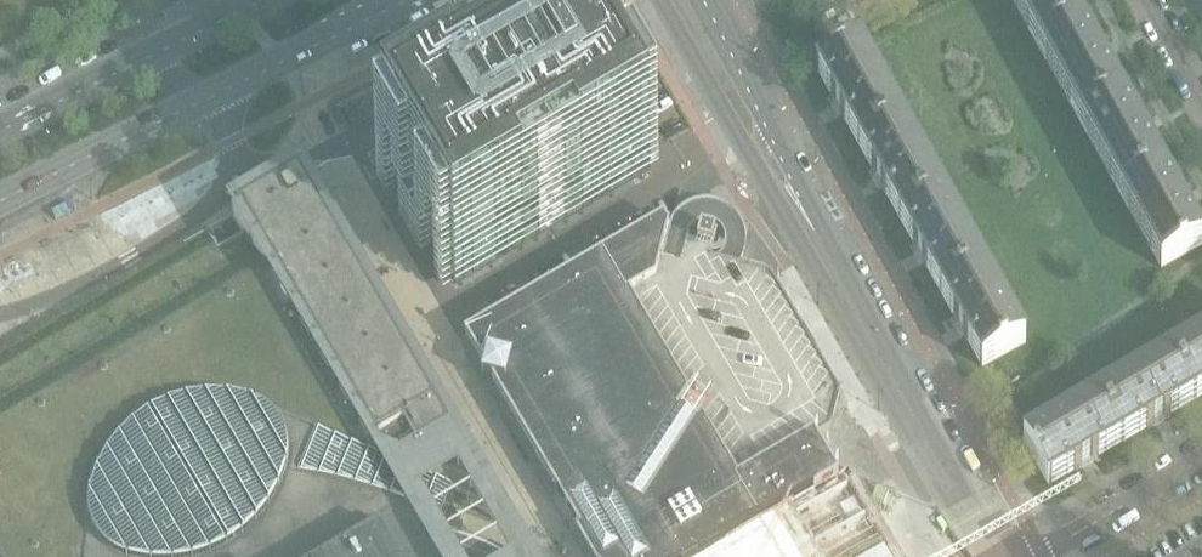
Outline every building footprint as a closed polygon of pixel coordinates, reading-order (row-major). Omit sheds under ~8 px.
[(1033,38),(1037,45),(1081,21),(1069,0),(1012,0),(1033,38)] [(1078,119),(1122,95),(1081,21),(1037,45),(1078,119)] [(858,144),(902,120),(861,46),(817,70),(858,144)] [(387,174),(377,181),(443,293),(453,286),(458,294),(651,177),(648,172),(659,166),(593,54),(582,60),(580,55),(385,170),(387,174)] [(1120,194),(1163,169),(1122,95),(1078,119),(1120,194)] [(902,120),(858,144),(899,218),(943,194),(902,120)] [(1120,194),(1161,268),(1201,245),(1201,239),(1163,169),(1120,194)] [(234,216),(215,227),(232,256),(260,304),(359,472),(391,477),(455,440),(438,412),(425,389),(308,190),(301,177),(274,193),(274,194),(238,215),(237,214),(234,216)] [(943,194),(899,218),(941,293),(985,269),(943,194)] [(425,389),(438,412),(440,411),(440,412),(441,412),(504,408),(549,486),(551,485),(558,496),(573,521),(577,529),(579,532),(580,532),(594,556),(706,556),(813,495),(816,494),(815,493),(839,479),(816,440),(831,430),(839,399),(840,395),(778,289),(769,273),(737,266),(711,261),(711,259),(713,258),(713,257),(712,253),(712,250),(716,236),(702,232),(699,242),(688,239),(688,238),(689,237),(689,236),(689,235),(690,234),(690,233),(691,232),(691,231),(692,230),(693,229),(693,228),(694,228),(694,227),(695,227),(696,226),(697,225),(698,225),(699,225),(699,224),(700,224),(701,224),(702,223),(703,223),(704,223),(705,223),(706,223),(707,223),(708,223),(709,223),(710,223),(711,223),(712,223),(713,224),(714,224),(715,224),(715,225),(716,225),(717,225),(717,226),(718,226),(719,227),(720,228),(721,229),(722,230),(722,231),(739,219),(737,217),(736,216),(735,215),(734,214),(733,213),(732,212),(731,211),(730,210),(729,209),(728,208),(726,208),(725,207),(724,206),(723,206),(721,205),(720,205),(719,204),(717,204),(716,204),(715,203),(713,203),(712,203),(711,203),(709,203),(708,203),(706,203),(705,203),(704,203),(702,203),(701,203),(699,203),(698,204),(697,204),(694,205),(693,205),(691,206),(690,206),(689,207),(688,208),(686,208),(685,209),(684,210),(683,211),(682,212),(681,213),(680,214),(679,215),(678,216),(677,217),(676,217),(675,220),(674,221),(673,222),(672,223),(672,225),(671,226),(671,227),(670,228),(670,230),(669,231),(664,222),(653,228),(643,234),(632,241),(622,247),(611,253),(601,259),(590,265),(580,271),(569,277),(559,284),(548,290),(538,296),(528,302),(517,308),(507,314),(496,320),(485,327),(481,329),(465,338),(466,339),(467,341),(477,358),(478,361),(488,377),(492,384),(429,387),(426,388),(425,389)] [(521,543),(508,520),(504,523),(497,512),(501,509),(478,469),(474,472),(455,440),(391,477),(359,472),(260,304),(232,256),(223,261),(217,250),(199,261),(203,267),(183,279),(162,292),(141,304),(120,316),(99,329),(78,341),(57,353),(36,365),(15,378),(0,386),(0,556),(529,556),(521,543)] [(985,269),(941,293),(982,367),(1026,343),(985,269)] [(1196,399),(1201,396),(1201,338),(1170,357),(1196,399)] [(1196,399),(1170,357),(1097,400),(1123,442),(1196,399)] [(1024,442),(1033,458),(1049,485),(1123,442),(1097,400),(1024,442)] [(706,556),(890,556),(848,485),(817,503),(813,495),(706,556)]
